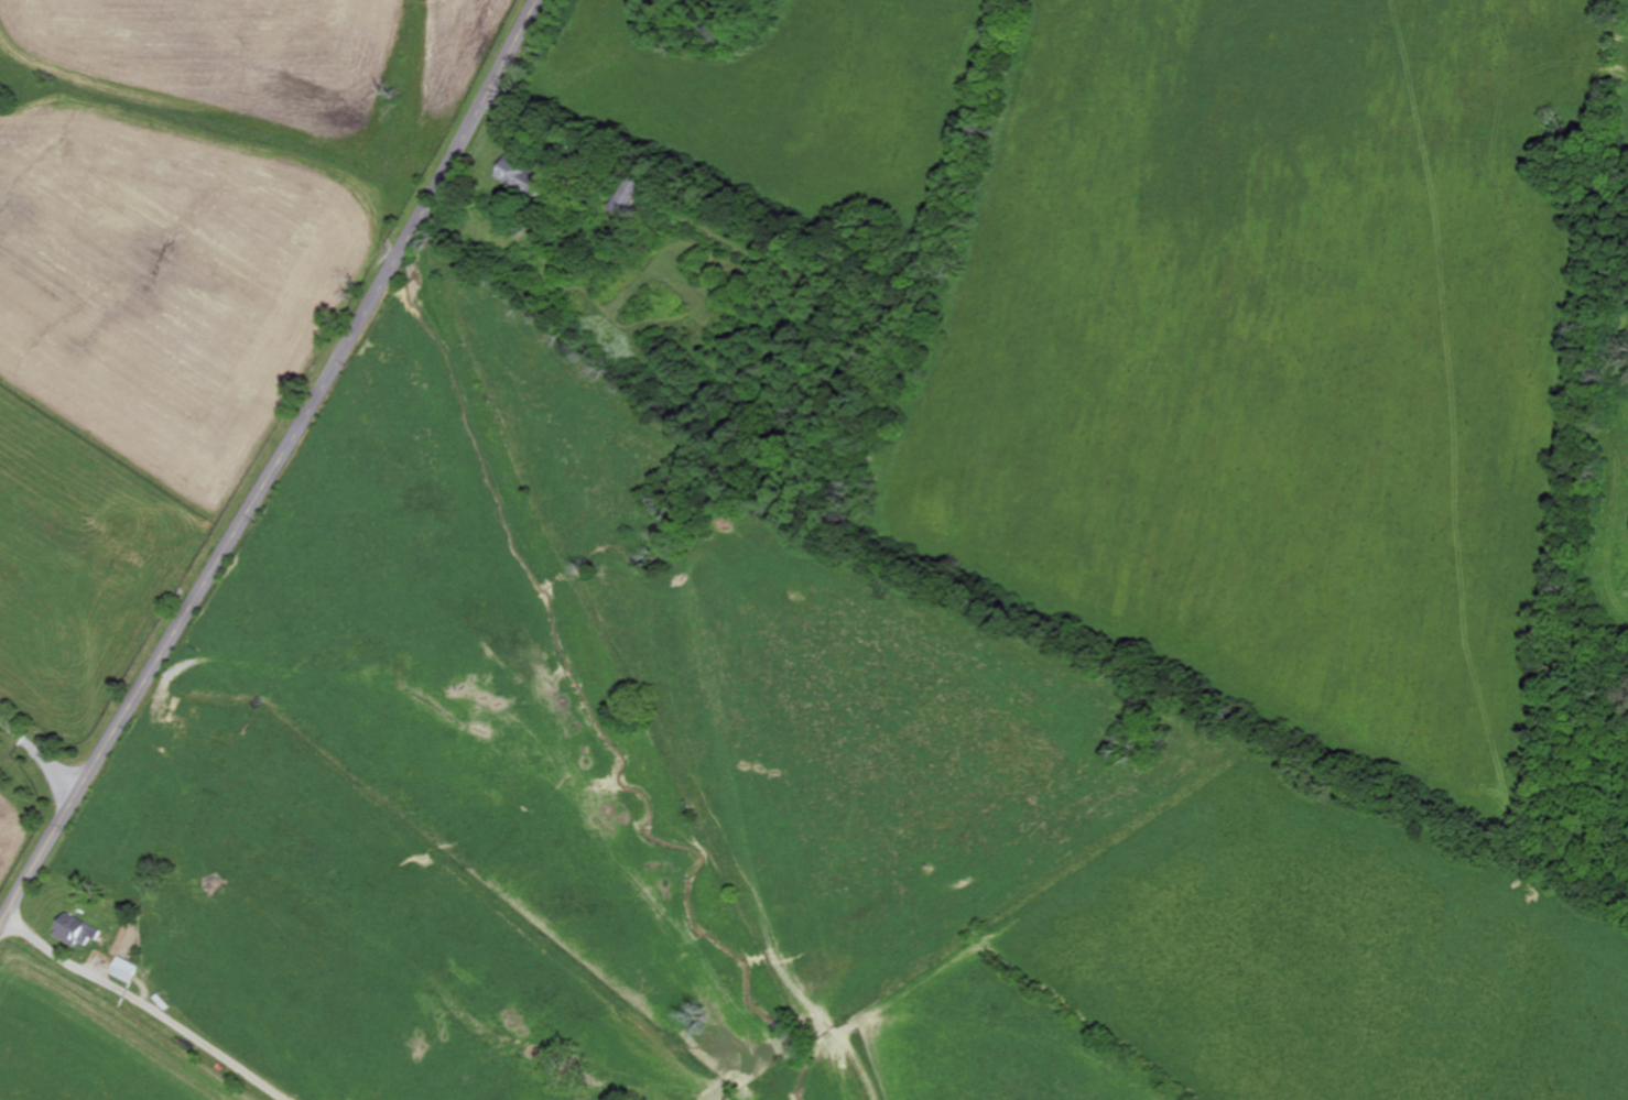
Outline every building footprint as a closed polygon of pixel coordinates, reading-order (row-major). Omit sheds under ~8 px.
[(535,197),(496,174),(510,150),(517,154),(519,155),(523,157),(522,160),(549,174),(535,197)] [(631,220),(608,207),(628,174),(644,184),(631,205),(638,209),(631,220)] [(625,251),(617,248),(621,239),(629,242),(625,251)] [(99,937),(93,934),(93,935),(88,944),(80,939),(77,944),(56,933),(68,910),(104,928),(101,934),(99,937)] [(133,980),(112,970),(120,954),(141,963),(133,980)]
